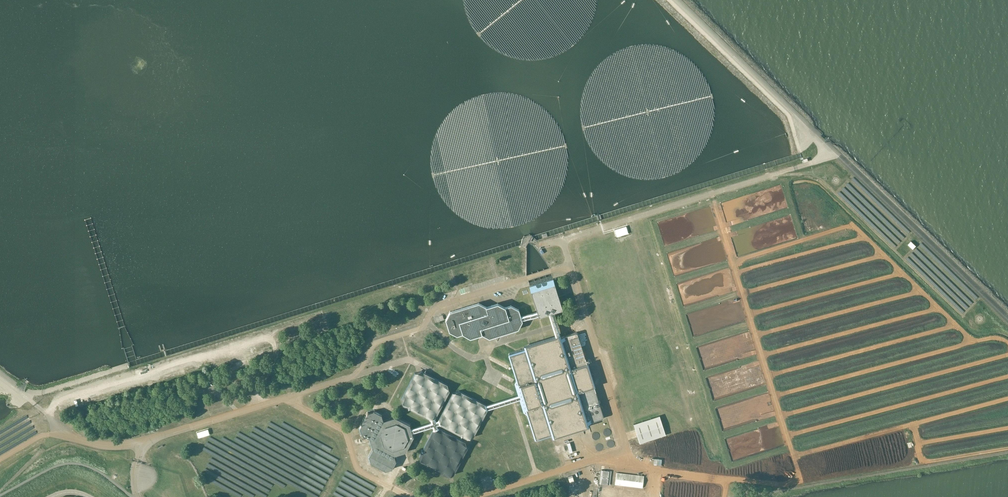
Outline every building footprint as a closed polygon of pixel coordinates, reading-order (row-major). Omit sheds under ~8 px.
[(529,286),(538,312),(539,316),(562,308),(553,279),(529,286)] [(478,304),(473,305),(450,312),(447,319),(450,330),(458,334),(463,333),(470,337),(482,333),(489,337),(495,336),(495,335),(517,328),(521,321),(518,310),(511,306),(505,308),(505,307),(498,303),(486,307),(478,304)] [(521,394),(520,396),(520,397),(522,398),(530,423),(529,425),(531,427),(535,438),(536,439),(603,418),(604,417),(577,333),(576,332),(509,353),(508,354),(512,366),(511,368),(513,369),(521,394)] [(429,419),(432,418),(436,417),(449,391),(447,385),(421,371),(415,373),(401,399),(403,405),(429,419)] [(439,419),(440,421),(441,425),(467,439),(473,437),(487,411),(485,404),(459,390),(453,393),(439,419)] [(413,436),(411,430),(410,425),(394,417),(383,420),(382,415),(374,410),(373,411),(368,413),(368,412),(360,428),(362,433),(362,434),(369,438),(373,449),(369,457),(370,457),(371,460),(370,462),(386,470),(387,469),(390,468),(392,469),(396,461),(396,460),(394,455),(405,452),(414,436),(413,436)] [(665,435),(659,416),(633,424),(640,443),(665,435)] [(439,428),(435,429),(433,430),(419,456),(421,462),(447,476),(454,474),(467,448),(465,442),(439,428)] [(609,449),(614,446),(612,440),(606,443),(609,449)] [(609,485),(611,471),(600,470),(599,484),(609,485)] [(642,488),(644,476),(616,472),(615,485),(642,488)]
